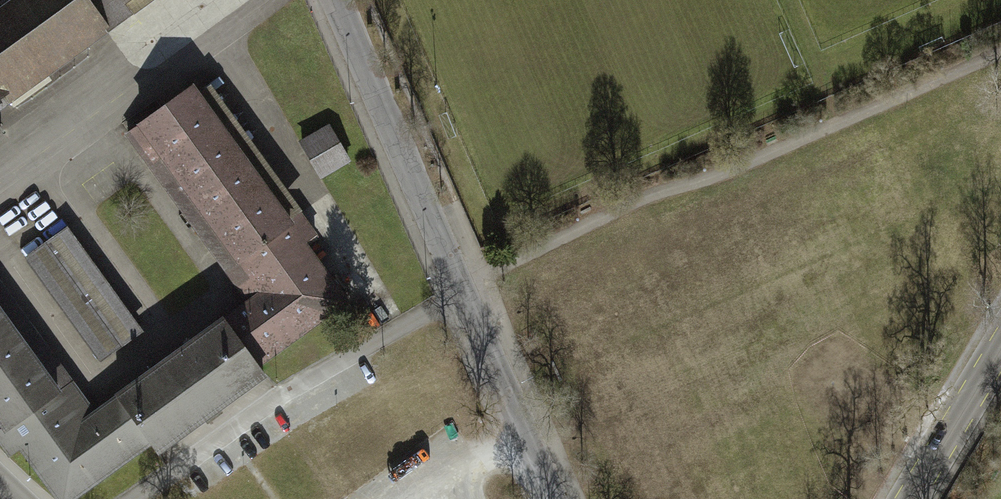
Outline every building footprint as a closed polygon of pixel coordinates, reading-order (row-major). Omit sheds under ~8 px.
[(0,4),(0,109),(110,29),(89,0),(5,0),(0,4)] [(110,29),(132,13),(124,2),(123,0),(89,0),(110,29)] [(222,315),(260,366),(350,301),(307,241),(317,234),(300,210),(290,218),(191,82),(135,123),(136,125),(256,290),(243,300),(222,315)] [(330,122),(298,140),(321,180),(353,161),(330,122)] [(124,133),(243,300),(256,290),(136,125),(124,133)] [(65,227),(22,258),(99,362),(141,332),(65,227)] [(58,389),(73,379),(0,279),(0,309),(58,389)] [(113,394),(94,407),(73,379),(58,389),(0,309),(0,428),(0,446),(8,457),(17,450),(52,498),(76,498),(150,446),(113,394)] [(113,394),(150,446),(156,454),(266,375),(260,366),(222,315),(221,313),(112,392),(113,394)]
